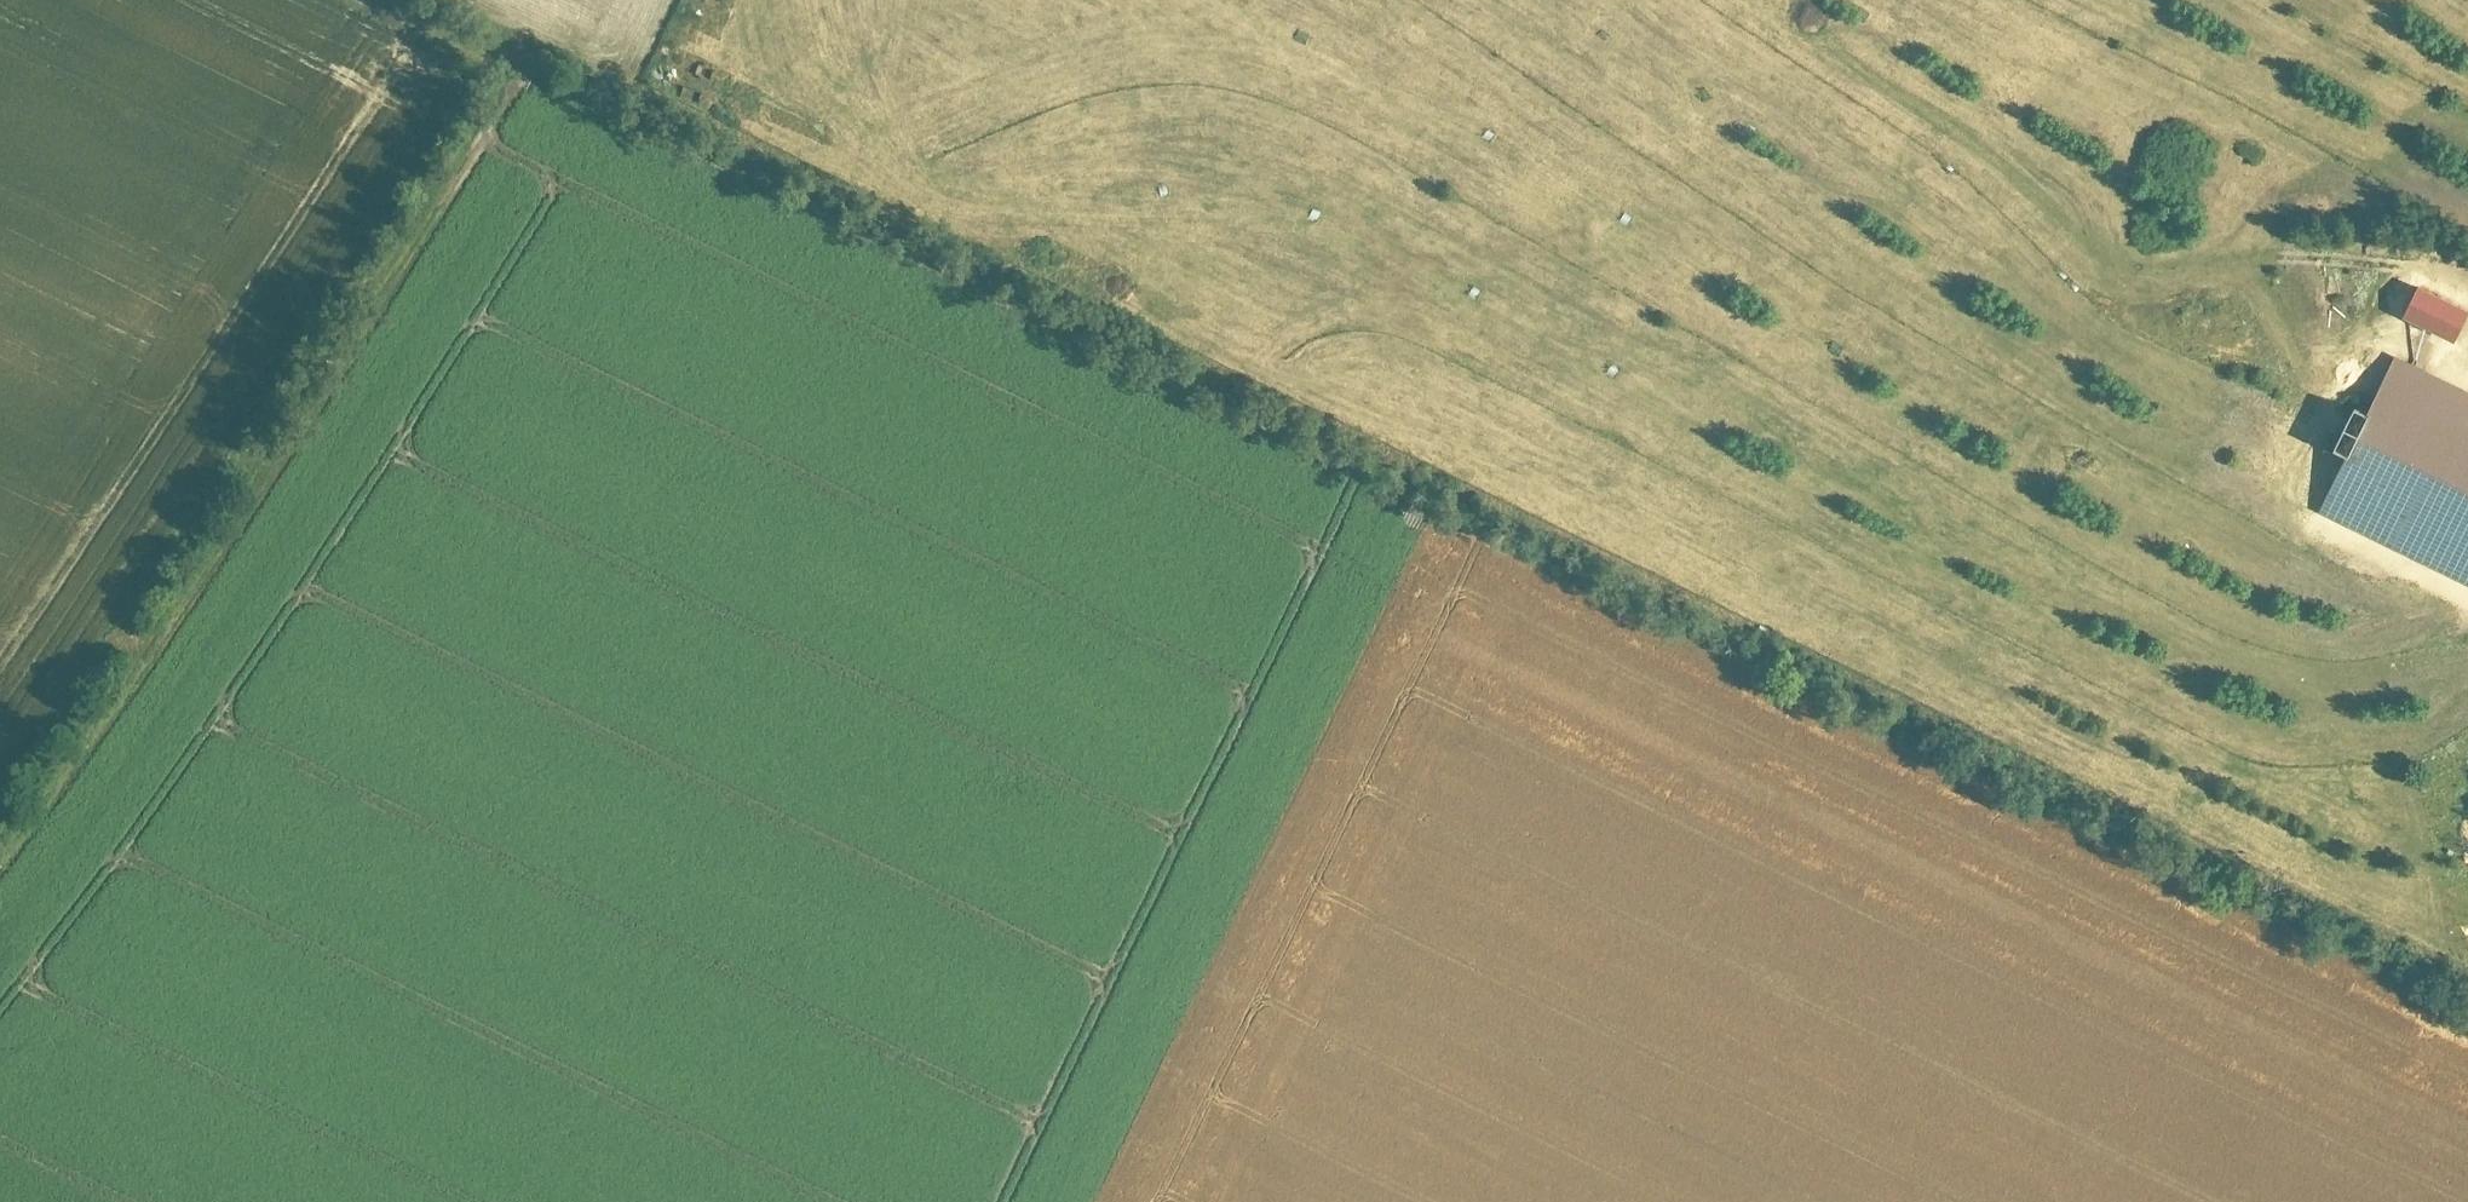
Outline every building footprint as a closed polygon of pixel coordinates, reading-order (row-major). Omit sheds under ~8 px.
[(2329,510),(2467,576),(2467,391),(2401,359),(2329,510)]
